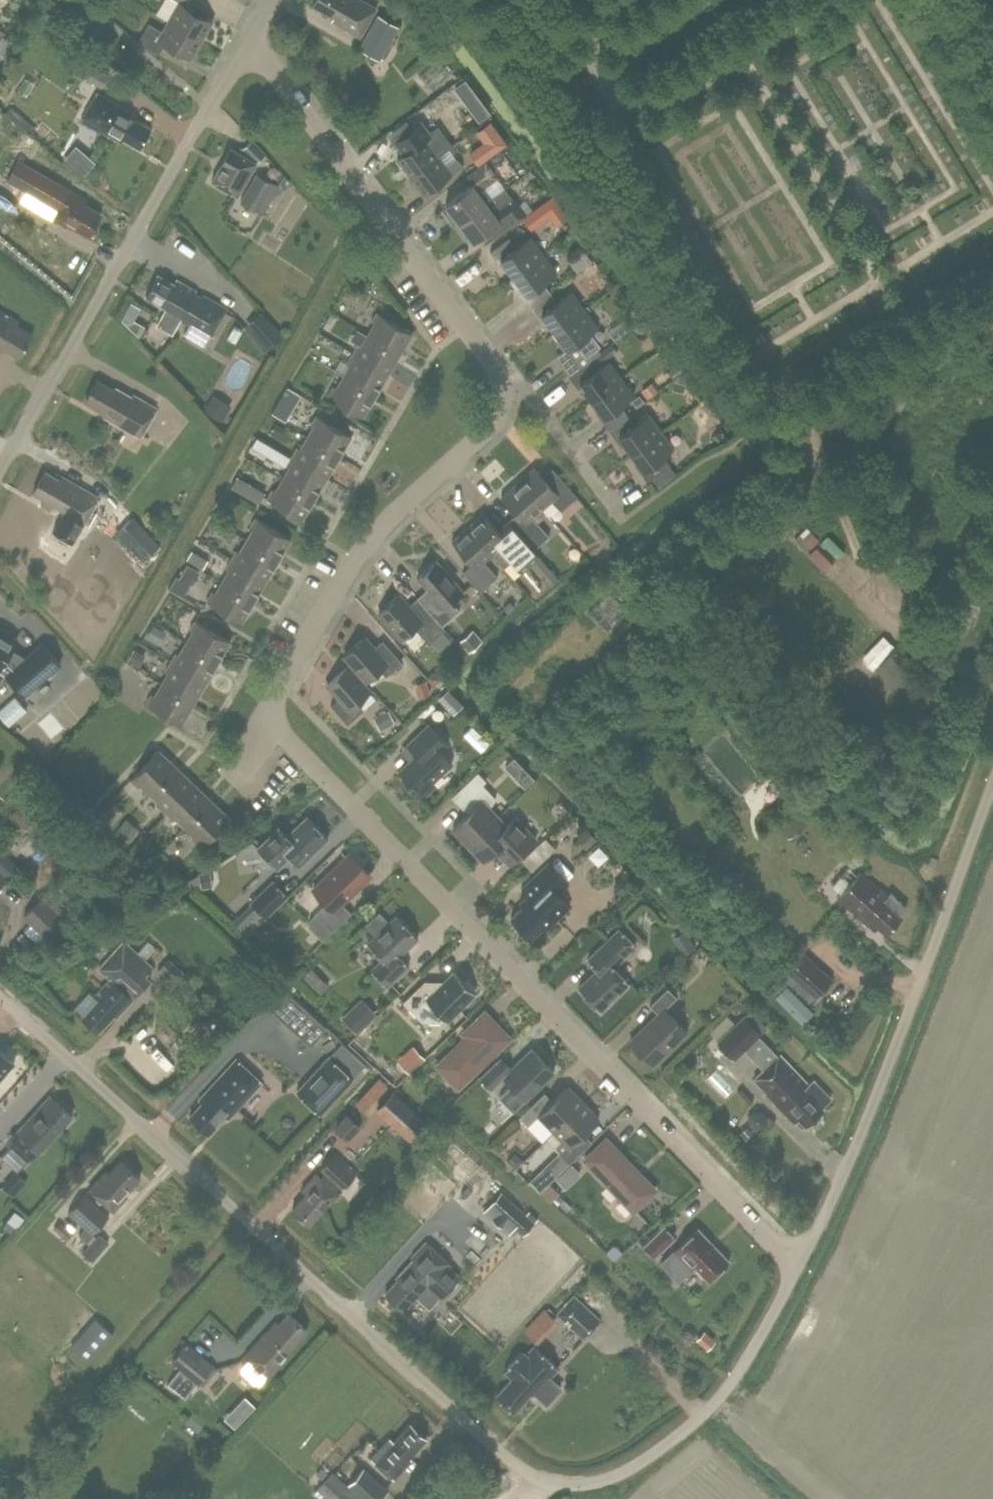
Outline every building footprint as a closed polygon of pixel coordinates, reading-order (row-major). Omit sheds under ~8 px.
[(168,19),(202,38),(213,19),(185,3),(187,0),(178,0),(179,1),(168,19)] [(312,4),(333,16),(331,19),(360,35),(376,7),(364,0),(314,0),(312,4)] [(398,24),(378,12),(359,45),(379,57),(398,24)] [(202,38),(168,19),(163,30),(149,22),(138,41),(159,53),(165,43),(191,57),(202,38)] [(18,44),(3,36),(0,41),(0,68),(3,70),(18,44)] [(100,86),(108,73),(82,57),(75,70),(100,86)] [(472,89),(465,80),(455,87),(462,97),(472,89)] [(119,135),(139,146),(150,127),(134,117),(136,114),(97,91),(81,119),(100,130),(101,129),(117,138),(119,135)] [(489,112),(482,102),(480,103),(472,109),(479,119),(488,113),(489,112)] [(397,158),(410,176),(438,155),(430,144),(441,136),(436,129),(447,121),(440,111),(415,130),(422,140),(397,158)] [(491,121),(478,130),(485,140),(470,151),(478,162),(506,141),(491,121)] [(212,180),(237,195),(256,161),(231,147),(212,180)] [(438,155),(410,176),(423,194),(463,164),(458,158),(446,166),(438,155)] [(68,222),(88,234),(101,212),(85,203),(87,199),(18,159),(8,178),(28,190),(59,208),(54,217),(66,225),(68,222)] [(459,222),(486,201),(478,191),(498,176),(486,160),(466,174),(472,183),(445,203),(459,222)] [(262,213),(279,184),(255,171),(240,200),(262,213)] [(494,237),(526,214),(506,187),(486,201),(459,222),(473,240),(488,229),(494,237)] [(553,195),(529,214),(537,225),(562,207),(553,195)] [(501,259),(514,275),(543,253),(530,235),(516,246),(509,236),(490,250),(498,261),(501,259)] [(569,259),(577,270),(591,259),(583,249),(569,259)] [(557,271),(543,253),(514,275),(526,292),(523,294),(531,305),(550,291),(543,281),(557,271)] [(156,323),(173,332),(181,318),(210,335),(226,307),(177,279),(175,283),(158,274),(146,295),(167,307),(156,323)] [(555,330),(584,308),(571,290),(557,300),(550,291),(531,305),(539,316),(542,314),(555,330)] [(267,348),(285,332),(247,291),(230,307),(267,348)] [(598,326),(584,308),(555,330),(567,347),(564,349),(573,362),(595,345),(587,334),(598,326)] [(1,310),(0,309),(0,344),(19,355),(32,334),(15,324),(18,320),(1,310)] [(374,322),(368,334),(400,352),(412,331),(378,311),(372,321),(374,322)] [(623,331),(632,325),(626,316),(617,323),(623,331)] [(646,330),(651,326),(645,317),(636,324),(640,328),(646,330)] [(358,343),(353,353),(387,373),(400,352),(368,334),(361,345),(358,343)] [(610,342),(609,343),(593,355),(599,362),(616,349),(610,342)] [(343,375),(375,394),(387,373),(353,353),(347,362),(350,364),(343,375)] [(592,399),(621,377),(609,360),(595,370),(588,360),(569,375),(577,386),(580,383),(592,399)] [(375,394),(343,375),(337,387),(334,385),(328,395),(363,415),(375,394)] [(608,428),(628,413),(620,404),(634,393),(621,377),(592,399),(603,415),(600,417),(608,428)] [(684,379),(674,378),(672,385),(683,387),(684,379)] [(115,386),(114,388),(98,379),(85,400),(106,412),(104,415),(140,436),(157,407),(133,393),(132,395),(115,386)] [(651,379),(641,387),(646,394),(656,387),(651,379)] [(232,403),(214,393),(204,409),(222,420),(232,403)] [(709,409),(704,402),(696,407),(701,415),(709,409)] [(635,423),(628,413),(608,428),(616,439),(620,436),(631,452),(661,430),(649,413),(635,423)] [(314,425),(307,436),(339,455),(352,434),(317,414),(311,423),(314,425)] [(287,428),(275,421),(269,431),(280,439),(287,428)] [(655,491),(678,474),(663,454),(674,447),(661,430),(631,452),(643,468),(640,470),(655,491)] [(298,446),(292,455),(327,476),(339,455),(307,436),(300,448),(298,446)] [(283,478),(314,497),(327,476),(292,455),(286,465),(289,467),(283,478)] [(551,484),(535,466),(518,481),(542,507),(552,499),(561,509),(577,495),(560,476),(551,484)] [(59,478),(46,470),(33,492),(45,498),(41,504),(50,509),(53,503),(66,511),(65,513),(83,524),(99,496),(61,474),(59,478)] [(258,502),(264,491),(236,475),(230,486),(258,502)] [(314,497),(283,478),(276,489),(273,488),(267,498),(302,518),(314,497)] [(517,512),(508,520),(539,555),(534,548),(549,534),(533,516),(542,507),(518,481),(502,495),(517,512)] [(483,512),(468,526),(492,553),(503,565),(510,559),(521,571),(539,555),(508,520),(498,529),(483,512)] [(116,532),(143,560),(160,544),(133,516),(116,532)] [(253,528),(247,539),(278,558),(291,537),(256,516),(250,526),(253,528)] [(492,553),(468,526),(452,540),(472,563),(463,570),(481,591),(498,575),(484,560),(492,553)] [(813,526),(801,536),(812,550),(825,540),(813,526)] [(237,549),(231,558),(266,579),(278,558),(247,539),(240,550),(237,549)] [(833,568),(842,558),(824,542),(815,552),(833,568)] [(202,567),(208,557),(191,547),(185,556),(202,567)] [(254,600),(266,579),(231,558),(226,568),(229,569),(222,581),(254,600)] [(463,590),(436,560),(417,577),(433,594),(423,602),(442,624),(460,609),(452,600),(463,590)] [(186,563),(178,576),(190,583),(198,570),(186,563)] [(254,600),(222,581),(215,592),(213,590),(207,600),(241,621),(254,600)] [(408,604),(401,596),(398,593),(379,611),(402,637),(414,626),(428,642),(445,627),(417,596),(408,604)] [(192,630),(186,641),(218,660),(230,639),(196,619),(190,629),(192,630)] [(159,640),(165,631),(153,623),(147,632),(159,640)] [(7,671),(6,672),(24,694),(60,662),(42,642),(25,655),(12,647),(17,638),(0,628),(0,667),(7,671)] [(482,638),(472,628),(460,639),(469,650),(482,638)] [(345,653),(351,661),(359,670),(355,673),(363,682),(367,679),(368,679),(380,668),(386,675),(402,661),(383,639),(374,647),(364,636),(345,653)] [(176,651),(171,661),(206,681),(218,660),(186,641),(179,653),(176,651)] [(875,667),(906,697),(927,677),(896,646),(875,667)] [(139,666),(145,654),(134,648),(127,659),(139,666)] [(193,702),(206,681),(171,661),(165,670),(168,672),(161,683),(193,702)] [(359,670),(351,661),(347,664),(327,682),(340,696),(331,704),(348,722),(364,708),(357,701),(370,690),(363,682),(355,673),(359,670)] [(441,677),(438,673),(432,672),(427,676),(434,684),(441,677)] [(412,684),(418,698),(431,693),(425,679),(412,684)] [(193,702),(161,683),(155,694),(152,693),(146,702),(181,723),(193,702)] [(447,689),(438,697),(453,712),(462,704),(447,689)] [(2,711),(15,724),(33,707),(21,694),(2,711)] [(373,717),(380,728),(394,721),(388,709),(373,717)] [(416,753),(398,770),(424,797),(436,785),(433,781),(452,762),(440,750),(448,743),(428,723),(407,743),(416,753)] [(150,792),(176,765),(158,748),(130,778),(139,786),(141,783),(150,792)] [(513,755),(504,764),(514,775),(524,766),(513,755)] [(176,765),(150,792),(160,801),(158,804),(166,811),(194,782),(176,765)] [(453,827),(468,843),(497,815),(490,807),(498,799),(483,783),(486,780),(478,771),(452,795),(468,812),(453,827)] [(185,826),(211,799),(194,782),(166,811),(173,819),(176,816),(185,826)] [(211,799),(185,826),(195,835),(193,837),(201,845),(229,816),(211,799)] [(286,851),(299,864),(328,837),(307,815),(287,834),(279,825),(257,846),(274,863),(286,851)] [(497,815),(468,843),(483,859),(495,848),(509,863),(536,838),(515,816),(506,824),(497,815)] [(131,837),(139,828),(126,818),(119,827),(131,837)] [(586,848),(597,838),(587,829),(577,839),(586,848)] [(6,877),(19,864),(0,848),(0,884),(6,877)] [(323,939),(332,930),(351,912),(341,901),(367,877),(347,856),(313,889),(327,902),(308,920),(309,924),(323,939)] [(542,926),(546,928),(569,906),(557,893),(569,882),(548,861),(521,886),(531,896),(511,916),(531,937),(542,926)] [(201,887),(213,885),(210,870),(198,872),(201,887)] [(890,891),(887,895),(861,871),(838,896),(875,929),(878,925),(886,932),(901,915),(900,913),(906,906),(890,891)] [(288,894),(273,878),(249,900),(251,902),(238,914),(251,929),(288,894)] [(24,915),(49,940),(75,913),(50,888),(24,915)] [(399,954),(418,936),(396,914),(389,921),(379,911),(366,924),(376,933),(368,941),(383,957),(371,968),(387,985),(409,964),(399,954)] [(275,932),(274,925),(269,920),(263,920),(258,925),(258,932),(263,937),(270,937),(275,932)] [(600,1009),(629,981),(614,965),(636,944),(620,927),(609,938),(588,958),(597,968),(578,986),(600,1009)] [(691,930),(680,936),(689,952),(700,946),(691,930)] [(90,990),(78,1003),(86,1011),(82,1016),(98,1030),(115,1013),(117,1015),(132,999),(151,979),(146,974),(153,966),(125,939),(99,967),(110,978),(94,995),(90,990)] [(777,978),(807,1005),(832,977),(803,950),(777,978)] [(187,974),(168,957),(158,968),(177,985),(187,974)] [(320,993),(329,984),(311,967),(302,976),(320,993)] [(476,992),(454,970),(434,989),(424,979),(403,1001),(422,1020),(426,1017),(429,1020),(440,1021),(444,1016),(447,1020),(476,992)] [(722,997),(736,998),(738,985),(724,984),(722,997)] [(658,1013),(630,1040),(653,1063),(687,1031),(664,1008),(677,996),(668,987),(650,1004),(658,1013)] [(377,1012),(362,996),(342,1016),(356,1032),(377,1012)] [(301,1003),(284,1021),(310,1045),(326,1027),(301,1003)] [(758,1034),(766,1027),(749,1009),(718,1040),(734,1058),(744,1049),(763,1068),(754,1077),(766,1090),(765,1091),(794,1121),(798,1117),(805,1124),(824,1107),(822,1105),(831,1097),(813,1079),(809,1083),(779,1053),(778,1054),(758,1034)] [(466,1036),(437,1064),(458,1086),(483,1062),(477,1056),(504,1031),(485,1011),(462,1032),(466,1036)] [(397,1059),(408,1072),(425,1057),(413,1044),(397,1059)] [(499,1096),(513,1110),(554,1070),(531,1047),(511,1067),(501,1056),(480,1076),(491,1087),(503,1075),(511,1084),(499,1096)] [(3,1074),(14,1062),(0,1049),(0,1078),(3,1074)] [(353,1076),(329,1054),(296,1089),(320,1111),(353,1076)] [(228,1116),(261,1080),(237,1058),(200,1098),(203,1101),(191,1115),(209,1131),(225,1113),(228,1116)] [(539,1114),(554,1129),(583,1101),(568,1085),(553,1100),(545,1091),(519,1116),(528,1125),(539,1114)] [(394,1089),(377,1107),(412,1140),(429,1122),(394,1089)] [(51,1104),(46,1099),(6,1142),(9,1145),(0,1155),(18,1171),(37,1150),(39,1151),(72,1115),(55,1099),(51,1104)] [(570,1162),(592,1140),(584,1132),(599,1117),(583,1101),(554,1129),(562,1138),(554,1146),(570,1162)] [(749,1114),(749,1121),(754,1127),(761,1127),(766,1122),(767,1114),(762,1109),(754,1109),(749,1114)] [(333,1127),(348,1140),(362,1125),(347,1112),(333,1127)] [(633,1209),(655,1188),(606,1137),(584,1158),(633,1209)] [(514,1167),(522,1158),(515,1151),(506,1160),(514,1167)] [(306,1192),(292,1207),(309,1223),(326,1204),(342,1186),(356,1171),(335,1152),(321,1167),(301,1188),(306,1192)] [(89,1188),(114,1210),(127,1195),(125,1193),(140,1176),(121,1159),(108,1172),(106,1169),(89,1188)] [(540,1169),(529,1179),(540,1190),(550,1180),(540,1169)] [(13,1196),(27,1181),(15,1171),(2,1185),(13,1196)] [(540,1190),(550,1200),(559,1190),(549,1181),(540,1190)] [(530,1209),(526,1213),(501,1190),(483,1210),(509,1233),(515,1227),(522,1234),(532,1224),(538,1230),(546,1222),(540,1216),(539,1217),(530,1209)] [(89,1243),(96,1235),(93,1232),(109,1215),(85,1193),(68,1211),(85,1226),(79,1234),(89,1243)] [(643,1245),(654,1257),(676,1236),(664,1224),(643,1245)] [(674,1250),(660,1263),(678,1282),(692,1269),(690,1267),(694,1264),(708,1278),(728,1259),(698,1227),(674,1250)] [(460,1273),(450,1264),(451,1263),(426,1240),(407,1261),(409,1262),(396,1276),(398,1278),(385,1292),(404,1309),(416,1295),(429,1308),(438,1298),(460,1273)] [(601,1319),(574,1293),(556,1312),(583,1338),(601,1319)] [(307,1329),(289,1312),(279,1323),(276,1320),(245,1354),(248,1357),(240,1366),(241,1371),(253,1382),(261,1382),(268,1374),(269,1375),(284,1359),(282,1357),(307,1329)] [(113,1333),(102,1323),(86,1342),(79,1336),(71,1345),(89,1361),(113,1333)] [(197,1381),(202,1385),(216,1369),(212,1366),(214,1363),(186,1341),(171,1360),(180,1368),(168,1382),(185,1397),(197,1381)] [(558,1366),(535,1345),(526,1354),(522,1349),(504,1369),(513,1376),(496,1394),(514,1410),(532,1389),(546,1402),(561,1386),(549,1375),(558,1366)] [(250,1393),(230,1416),(242,1427),(262,1404),(250,1393)] [(393,1478),(401,1469),(412,1457),(410,1455),(426,1437),(410,1422),(394,1440),(390,1436),(371,1457),(393,1478)] [(366,1498),(379,1498),(388,1489),(363,1466),(348,1483),(366,1498)] [(330,1498),(359,1498),(362,1496),(332,1470),(317,1487),(330,1498)]
